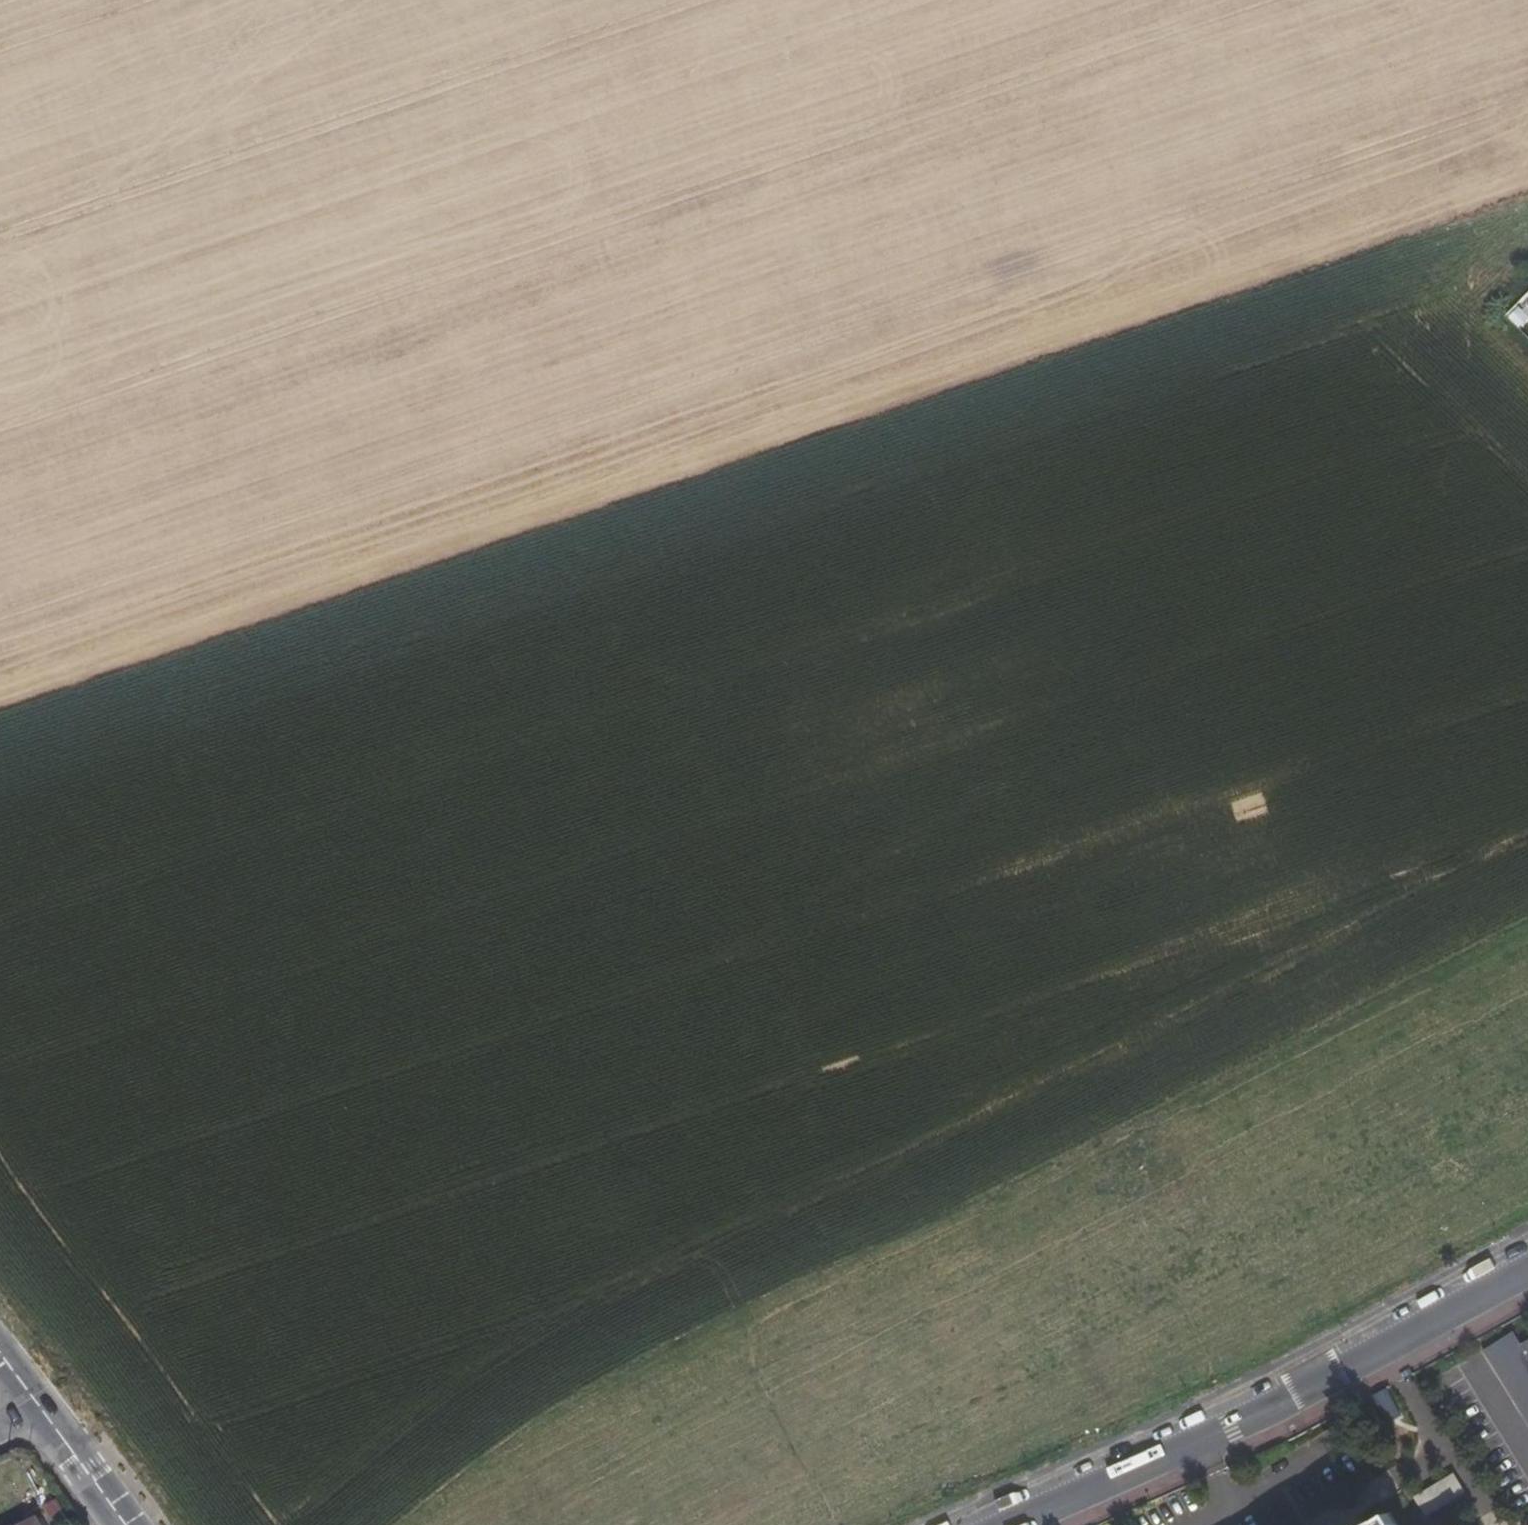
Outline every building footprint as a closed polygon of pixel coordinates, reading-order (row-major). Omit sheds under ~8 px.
[(1527,1423),(1527,1343),(1523,1346),(1515,1333),(1485,1352),(1527,1423)] [(1454,1478),(1418,1501),(1427,1516),(1463,1494),(1454,1478)] [(1391,1516),(1376,1524),(1397,1524),(1391,1516)]
